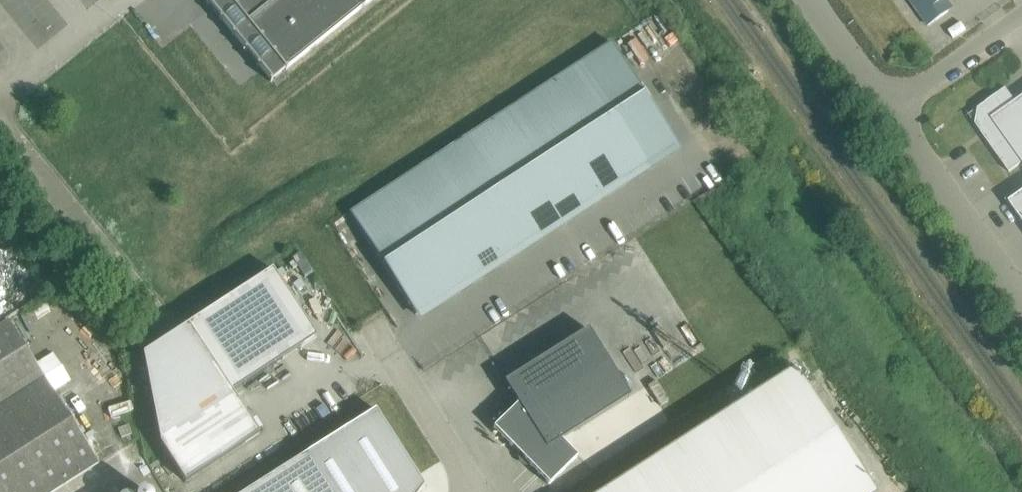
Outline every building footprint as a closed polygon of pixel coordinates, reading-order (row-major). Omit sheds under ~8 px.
[(271,82),(288,68),(372,0),(205,0),(271,82)] [(929,26),(949,12),(951,2),(949,0),(910,0),(929,26)] [(610,42),(423,165),(349,214),(416,314),(489,266),(676,142),(610,42)] [(1016,102),(1007,88),(979,108),(976,124),(1010,172),(1021,164),(1021,98),(1016,102)] [(1013,206),(1021,199),(1021,193),(1010,202),(1013,206)] [(1013,206),(1021,219),(1021,199),(1013,206)] [(188,325),(165,340),(145,353),(159,442),(187,484),(260,435),(232,394),(317,338),(272,270),(188,325)] [(99,463),(9,321),(0,326),(0,491),(53,491),(99,463)] [(631,395),(588,328),(505,381),(519,403),(515,407),(499,417),(501,420),(494,427),(551,484),(577,457),(560,440),(631,395)] [(794,368),(602,491),(873,491),(794,368)] [(311,453),(248,491),(336,491),(311,453)]
